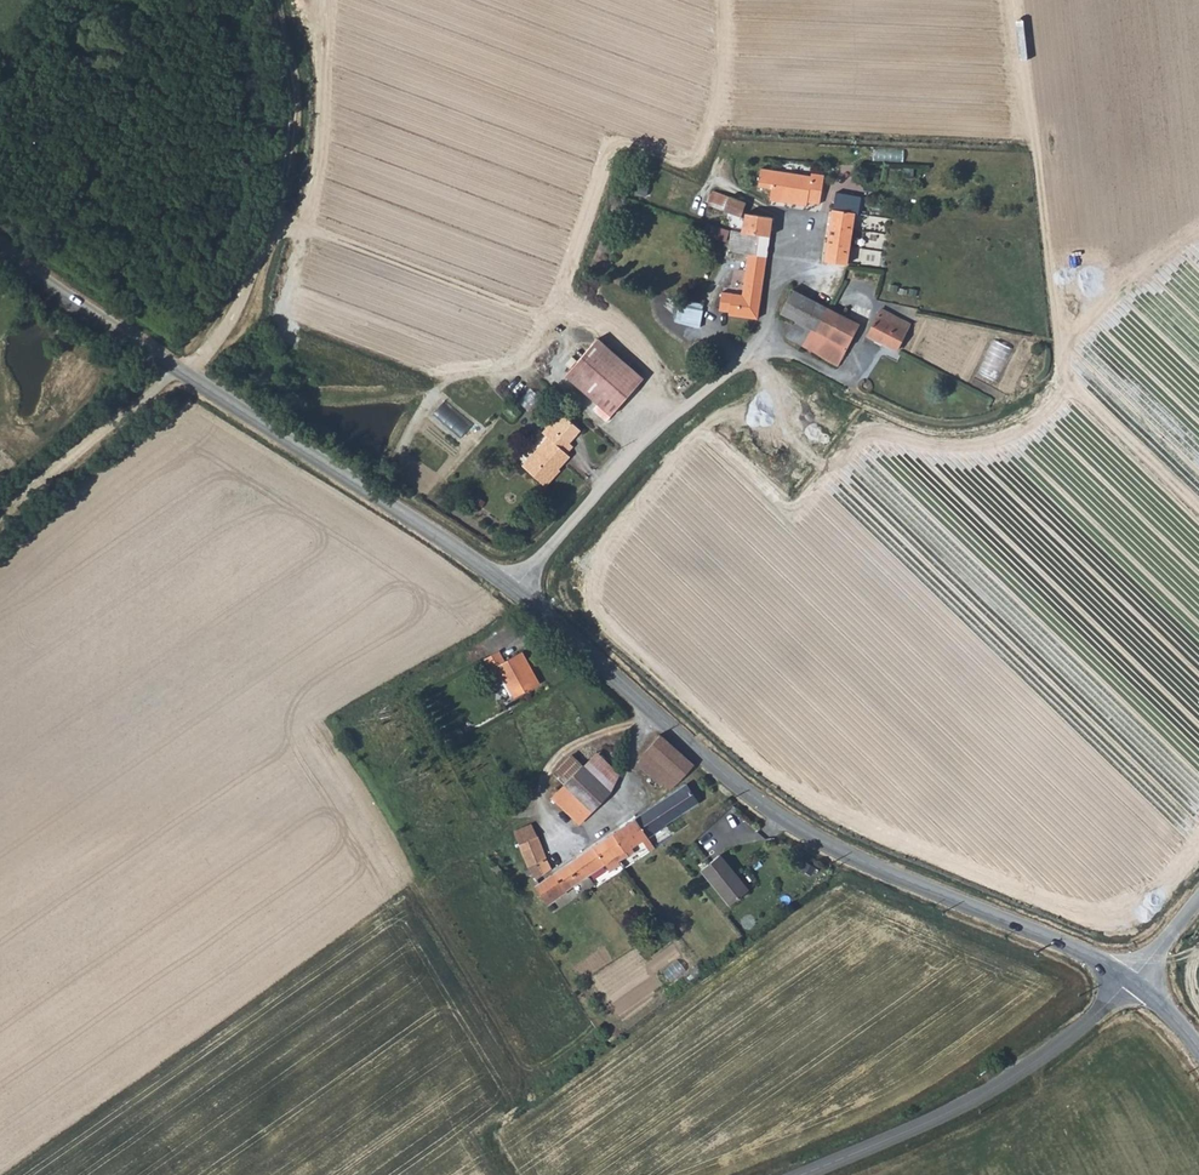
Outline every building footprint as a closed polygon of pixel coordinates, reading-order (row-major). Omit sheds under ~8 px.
[(772,182),(774,170),(758,167),(756,180),(772,182)] [(817,198),(817,196),(818,187),(791,183),(792,172),(774,170),(772,182),(771,199),(806,204),(807,197),(817,198)] [(807,170),(807,173),(792,172),(791,183),(818,187),(821,172),(807,170)] [(711,189),(706,204),(721,209),(726,195),(711,189)] [(726,195),(721,209),(718,217),(734,223),(737,214),(742,200),(726,195)] [(836,197),(833,207),(855,210),(856,200),(836,197)] [(831,220),(824,259),(846,262),(855,210),(833,207),(831,220)] [(743,214),(741,232),(768,235),(770,217),(743,214)] [(728,248),(745,251),(766,254),(768,235),(741,232),(730,230),(728,248)] [(760,303),(766,254),(745,251),(742,295),(753,297),(753,302),(760,303)] [(844,274),(846,262),(824,259),(822,270),(835,272),(844,274)] [(794,288),(781,311),(797,319),(806,324),(817,301),(794,288)] [(739,295),(738,300),(737,306),(760,309),(760,303),(753,302),(753,297),(742,295),(739,295)] [(738,300),(722,298),(721,306),(721,310),(737,312),(737,306),(738,300)] [(817,301),(806,324),(797,319),(785,339),(791,338),(801,344),(809,327),(817,330),(829,307),(817,301)] [(682,303),(679,323),(703,327),(707,307),(682,303)] [(759,315),(760,309),(737,306),(737,312),(737,314),(759,315)] [(845,316),(829,307),(817,330),(809,327),(801,344),(829,358),(836,363),(849,342),(854,345),(860,333),(856,329),(859,324),(845,316)] [(894,313),(882,308),(870,334),(898,348),(908,329),(890,320),(894,313)] [(908,329),(911,323),(894,313),(890,320),(908,329)] [(596,337),(565,374),(611,413),(643,376),(596,337)] [(1001,382),(1016,349),(998,340),(982,372),(1001,382)] [(435,417),(461,440),(475,424),(449,401),(435,417)] [(524,468),(545,486),(554,476),(549,472),(554,467),(556,469),(568,456),(564,452),(571,445),(568,442),(577,431),(558,416),(549,427),(547,425),(540,434),(546,439),(528,458),(531,460),(524,468)] [(507,677),(517,695),(540,683),(533,672),(537,669),(527,650),(510,660),(503,647),(488,655),(501,680),(507,677)] [(537,669),(533,672),(540,683),(543,681),(537,669)] [(661,736),(647,751),(672,773),(664,782),(671,788),(680,781),(683,778),(690,769),(693,764),(661,736)] [(614,790),(621,778),(623,769),(602,748),(587,763),(614,790)] [(646,767),(664,782),(672,773),(647,751),(639,760),(646,767)] [(557,772),(568,783),(587,763),(576,753),(557,772)] [(614,790),(587,763),(568,783),(555,795),(581,823),(597,807),(614,790)] [(667,821),(698,800),(686,782),(636,814),(650,836),(668,824),(667,821)] [(624,849),(627,854),(652,839),(650,836),(636,814),(612,829),(624,849)] [(523,827),(517,828),(521,842),(541,835),(535,822),(523,827)] [(574,855),(587,876),(605,864),(608,867),(619,860),(615,855),(624,849),(612,829),(574,855)] [(521,842),(523,849),(542,843),(541,835),(521,842)] [(542,843),(523,849),(528,865),(532,863),(536,875),(551,865),(542,843)] [(627,854),(624,849),(615,855),(619,860),(627,854)] [(751,888),(723,854),(704,868),(732,903),(751,888)] [(567,891),(566,889),(587,876),(574,855),(553,869),(535,882),(549,903),(567,891)] [(501,876),(508,873),(504,866),(497,870),(501,876)] [(682,962),(667,970),(673,980),(688,972),(682,962)]
